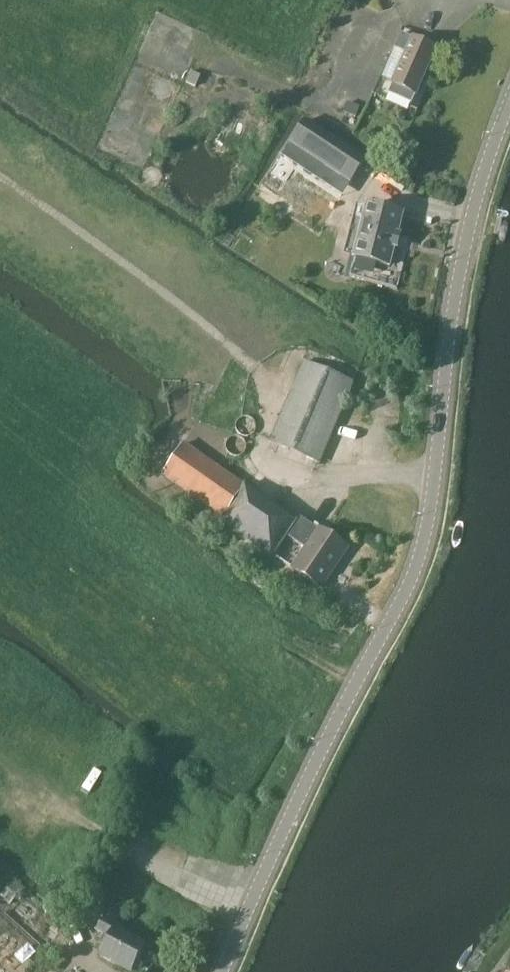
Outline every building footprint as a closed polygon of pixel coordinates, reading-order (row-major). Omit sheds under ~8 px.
[(436,50),(402,35),(395,49),(406,53),(393,84),(417,95),(436,50)] [(347,102),(343,112),(355,117),(360,107),(347,102)] [(264,186),(308,215),(324,225),(365,161),(305,122),(264,186)] [(398,248),(394,248),(397,237),(400,238),(401,237),(397,236),(403,215),(356,203),(343,256),(355,259),(350,278),(386,287),(394,258),(392,257),(394,249),(397,250),(398,248)] [(305,363),(271,442),(320,463),(354,384),(305,363)] [(272,558),(287,537),(305,550),(293,569),(321,588),(348,548),(320,529),(319,530),(299,516),(296,520),(184,445),(163,475),(210,508),(207,513),(220,522),(272,558)] [(130,971),(133,971),(146,946),(119,933),(121,929),(104,921),(97,932),(109,938),(100,958),(130,971)] [(29,942),(16,953),(25,963),(37,952),(29,942)]
